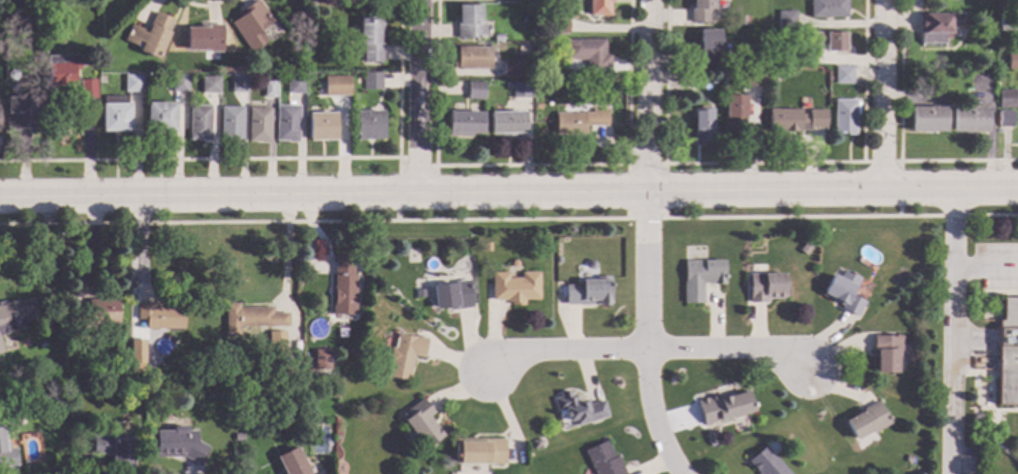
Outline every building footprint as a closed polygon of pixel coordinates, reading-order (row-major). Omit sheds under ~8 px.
[(273,23),(261,31),(268,42),(251,54),(231,24),(240,17),(238,13),(257,0),(273,23)] [(590,16),(590,0),(613,0),(613,3),(609,3),(609,16),(590,16)] [(693,5),(693,0),(714,0),(713,10),(709,10),(709,24),(690,23),(690,5),(693,5)] [(810,18),(811,0),(847,0),(847,18),(810,18)] [(480,23),(485,23),(485,38),(456,38),(456,16),(457,16),(457,6),(480,7),(480,23)] [(795,29),(778,28),(778,12),(795,13),(795,29)] [(960,24),(959,24),(959,35),(952,35),(952,41),(945,41),(945,44),(922,44),(922,35),(920,35),(919,14),(923,14),(923,13),(960,12),(960,24)] [(173,21),(157,59),(139,51),(142,44),(137,41),(135,45),(124,41),(131,25),(142,30),(141,32),(146,34),(154,13),(173,21)] [(1017,31),(1000,32),(999,13),(1017,13),(1017,31)] [(37,25),(24,25),(24,14),(37,14),(37,25)] [(381,63),(363,63),(362,45),(359,45),(358,18),(381,17),(381,63)] [(223,26),(222,52),(186,52),(186,29),(200,29),(200,25),(223,26)] [(719,64),(693,64),(693,44),(699,44),(699,31),(720,31),(719,64)] [(846,52),(826,51),(826,45),(810,45),(810,34),(846,34),(846,52)] [(604,55),(610,55),(610,74),(586,74),(586,60),(567,60),(567,41),(605,42),(604,55)] [(490,69),(457,68),(457,48),(490,48),(490,69)] [(1008,52),(1017,52),(1017,70),(1008,70),(1008,52)] [(79,70),(75,70),(75,86),(48,86),(47,58),(79,57),(79,70)] [(519,78),(504,78),(504,62),(519,62),(519,78)] [(853,84),(835,84),(835,68),(853,68),(853,84)] [(18,74),(18,77),(14,81),(11,81),(7,79),(7,74),(11,71),(15,71),(18,74)] [(761,87),(743,87),(743,71),(761,71),(761,87)] [(381,90),(363,90),(362,74),(381,73),(381,90)] [(142,92),(125,92),(125,76),(142,75),(142,92)] [(187,92),(172,92),(172,76),(187,75),(187,92)] [(246,93),(232,93),(232,76),(246,76),(246,93)] [(302,94),(287,94),(287,77),(302,76),(302,94)] [(349,95),(324,96),(324,77),(349,76),(349,95)] [(219,94),(202,94),(201,78),(219,77),(219,94)] [(94,94),(81,95),(80,80),(94,80),(94,94)] [(274,98),(264,98),(264,81),(274,81),(274,98)] [(484,100),(467,99),(468,83),(484,83),(484,100)] [(528,98),(512,97),(513,83),(529,84),(528,98)] [(1014,109),(998,109),(998,90),(1014,90),(1014,109)] [(744,132),(725,132),(725,96),(745,97),(744,132)] [(44,132),(8,133),(7,98),(43,97),(44,132)] [(855,135),(834,135),(834,100),(855,101),(855,135)] [(129,104),(129,131),(102,132),(101,104),(129,104)] [(174,104),(174,131),(148,132),(147,104),(174,104)] [(210,141),(191,141),(190,106),(209,106),(210,141)] [(297,142),(277,143),(277,107),(297,106),(297,142)] [(242,141),(221,141),(221,107),(241,107),(242,141)] [(269,143),(250,143),(249,109),(269,108),(269,143)] [(606,127),(585,127),(585,136),(567,136),(567,135),(556,134),(556,114),(592,114),(592,109),(606,109),(606,127)] [(946,132),(910,132),(910,109),(945,109),(946,132)] [(987,133),(952,133),(952,109),(987,109),(987,133)] [(711,146),(693,146),(693,110),(712,110),(711,146)] [(825,128),(809,128),(809,131),(800,131),(800,133),(769,132),(769,110),(800,111),(800,117),(809,117),(809,110),(825,110),(825,128)] [(382,140),(355,140),(355,112),(382,111),(382,140)] [(1012,128),(999,128),(999,112),(1012,112),(1012,128)] [(335,141),(308,141),(308,114),(334,113),(335,141)] [(482,135),(448,134),(448,113),(482,113),(482,135)] [(525,133),(489,133),(490,113),(525,114),(525,133)] [(491,252),(483,252),(483,242),(491,242),(491,252)] [(353,275),(355,275),(355,316),(331,316),(332,289),(334,289),(334,257),(353,257),(353,275)] [(726,285),(703,285),(704,304),(684,305),(683,281),(685,281),(685,261),(725,260),(726,285)] [(597,263),(597,268),(594,271),(590,271),(587,267),(586,264),(589,261),(594,261),(597,263)] [(909,276),(904,281),(897,273),(903,268),(909,276)] [(861,279),(852,295),(866,302),(857,319),(840,310),(841,307),(821,296),(832,274),(840,278),(844,269),(861,279)] [(539,301),(524,301),(524,306),(510,306),(510,303),(505,303),(505,301),(492,301),(491,273),(508,273),(508,279),(521,279),(521,273),(539,273),(539,301)] [(785,300),(766,300),(766,303),(750,304),(749,275),(785,274),(785,300)] [(611,306),(565,306),(565,286),(576,286),(576,282),(581,282),(581,281),(596,281),(596,276),(611,276),(611,306)] [(473,308),(449,312),(448,309),(435,311),(432,286),(469,281),(473,308)] [(425,298),(416,298),(416,290),(425,290),(425,298)] [(8,336),(0,338),(0,304),(6,302),(6,303),(17,300),(18,303),(33,298),(37,312),(34,313),(36,321),(24,324),(26,328),(8,333),(8,336)] [(1004,299),(1017,299),(1017,406),(998,406),(998,370),(998,331),(998,321),(1004,321),(1004,299)] [(118,325),(84,325),(84,328),(68,329),(68,311),(88,310),(87,300),(118,300),(118,325)] [(185,310),(184,310),(184,330),(146,330),(146,320),(136,320),(136,303),(154,303),(154,308),(171,308),(171,303),(185,303),(185,310)] [(240,308),(273,307),(273,314),(289,313),(289,327),(240,328),(240,338),(225,338),(225,303),(239,303),(240,308)] [(286,354),(269,355),(268,332),(285,332),(286,354)] [(428,339),(425,358),(413,356),(409,381),(388,377),(390,363),(388,362),(391,348),(394,349),(397,335),(428,339)] [(901,352),(898,352),(898,373),(876,373),(876,359),(873,359),(873,336),(901,336),(901,352)] [(139,352),(129,353),(129,344),(138,343),(139,352)] [(330,371),(329,371),(329,375),(317,376),(316,370),(315,370),(314,350),(330,350),(330,371)] [(572,396),(574,395),(576,404),(586,401),(588,406),(604,401),(608,417),(575,427),(574,421),(568,423),(564,410),(557,412),(553,399),(560,397),(559,394),(570,391),(572,396)] [(753,412),(740,416),(739,418),(735,419),(732,418),(702,426),(696,402),(718,395),(719,399),(748,392),(753,412)] [(434,414),(430,417),(445,436),(426,451),(399,416),(422,399),(434,414)] [(890,424),(879,431),(880,432),(873,436),(871,432),(855,441),(844,421),(860,412),(859,411),(878,401),(890,424)] [(80,429),(71,429),(71,418),(80,418),(80,429)] [(187,431),(197,431),(197,441),(208,447),(199,466),(184,458),(152,458),(151,434),(155,434),(155,432),(172,431),(172,427),(187,427),(187,431)] [(18,466),(0,469),(0,428),(3,428),(5,447),(16,446),(18,466)] [(133,469),(111,469),(111,455),(93,455),(93,437),(133,437),(133,469)] [(543,446),(534,449),(531,441),(540,438),(543,446)] [(505,465),(455,465),(456,439),(505,440),(505,465)] [(618,456),(626,473),(594,473),(584,450),(607,441),(614,458),(618,456)] [(764,446),(788,473),(756,473),(746,463),(764,446)] [(296,447),(310,473),(281,473),(278,469),(281,468),(275,457),(296,447)]
